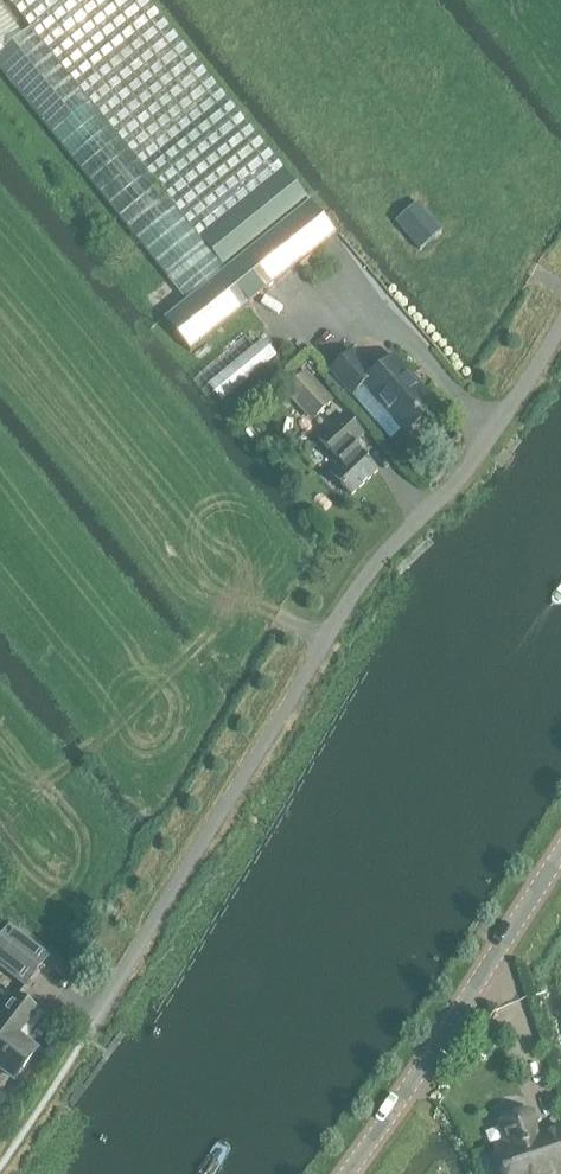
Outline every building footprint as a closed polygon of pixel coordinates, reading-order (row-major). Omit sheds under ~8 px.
[(309,200),(148,0),(10,0),(35,31),(0,59),(0,67),(188,299),(164,318),(191,350),(336,233),(309,200)] [(25,34),(0,3),(0,55),(25,34)] [(442,230),(419,201),(397,220),(421,248),(442,230)] [(206,385),(221,404),(278,358),(263,340),(206,385)] [(403,429),(405,432),(438,404),(395,356),(374,374),(353,351),(331,370),(392,439),(403,429)] [(304,370),(283,390),(312,421),(333,401),(304,370)] [(377,468),(354,444),(363,435),(342,414),(317,438),(340,462),(331,471),(352,492),(377,468)] [(26,984),(47,958),(9,929),(0,940),(0,964),(26,984)] [(15,1078),(38,1048),(18,1033),(36,1009),(17,995),(0,1018),(0,1067),(15,1078)] [(525,1113),(525,1112),(523,1111),(522,1109),(520,1108),(518,1108),(516,1107),(514,1107),(511,1108),(509,1108),(508,1110),(505,1112),(504,1113),(503,1115),(503,1116),(503,1119),(503,1121),(499,1122),(507,1144),(496,1148),(504,1173),(553,1173),(560,1171),(560,1126),(536,1134),(529,1112),(525,1113)]
